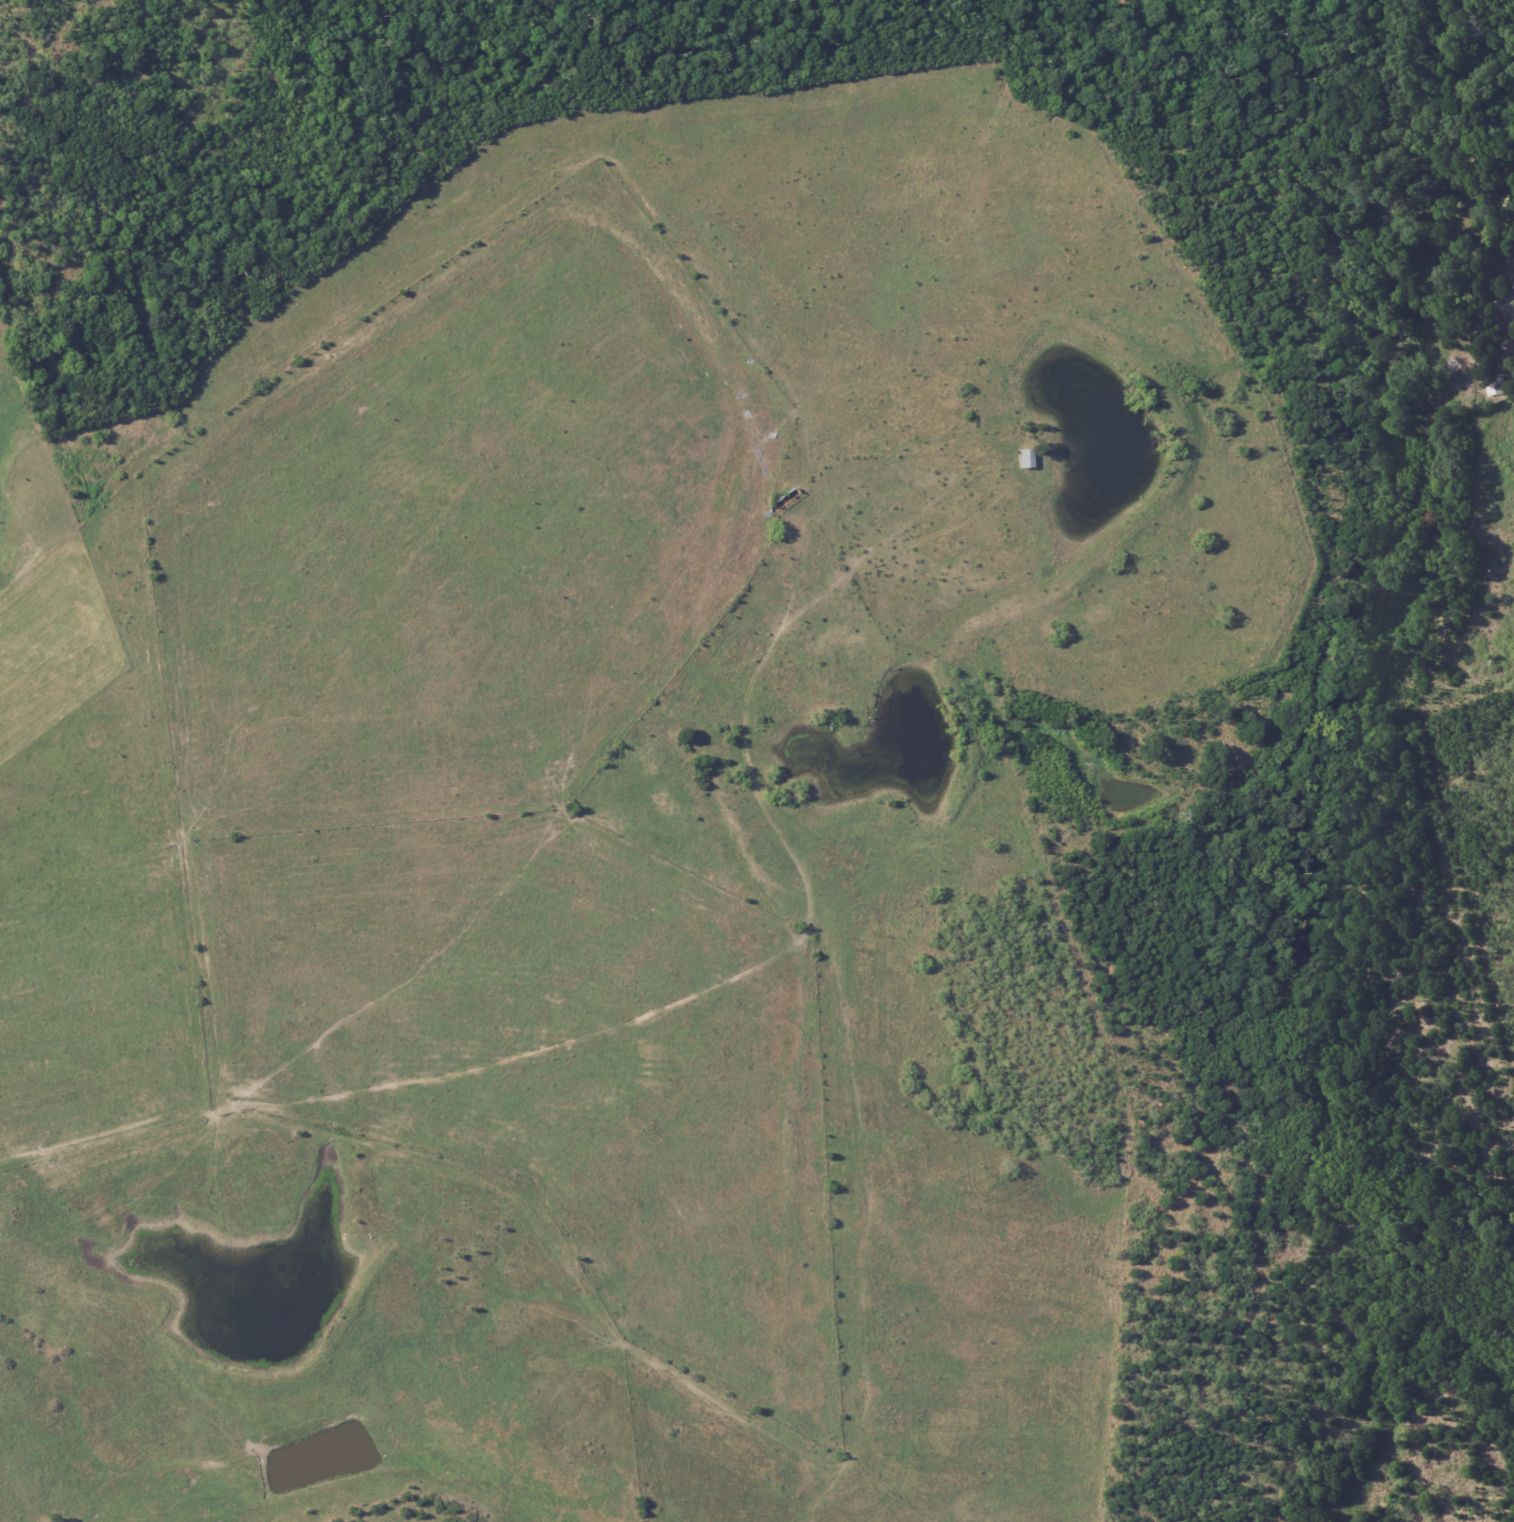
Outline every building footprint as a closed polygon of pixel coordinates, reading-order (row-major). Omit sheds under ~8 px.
[(1032,449),(1018,449),(1018,468),(1032,467),(1032,449)]
